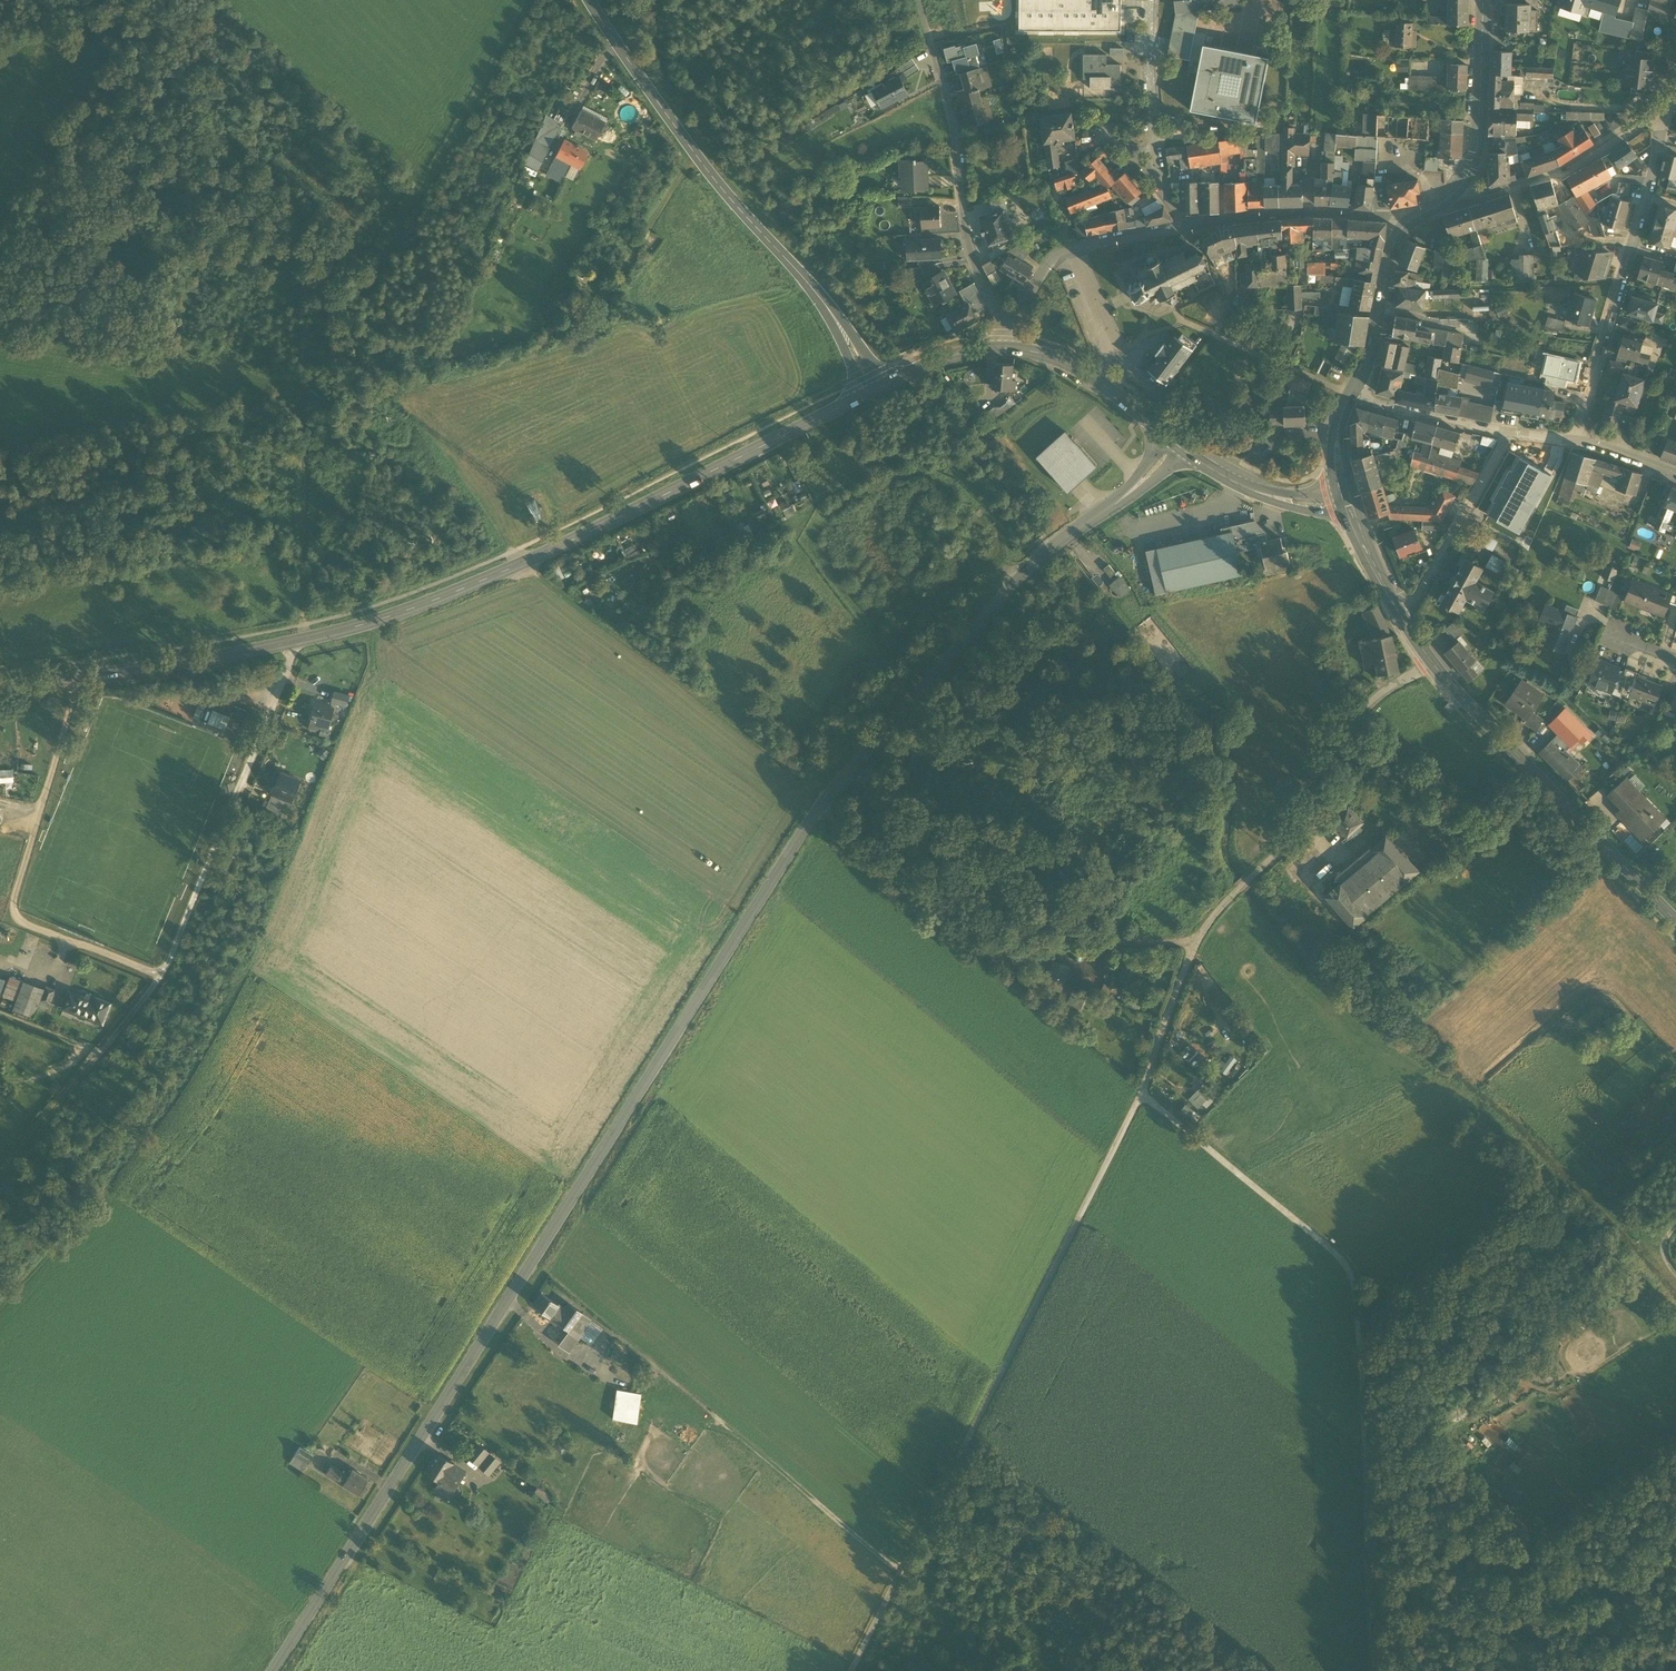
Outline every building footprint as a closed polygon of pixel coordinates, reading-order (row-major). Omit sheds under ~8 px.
[(1019,30),(1121,31),(1121,0),(1020,0),(1019,30)] [(1177,11),(1191,10),(1200,9),(1240,5),(1240,0),(1175,0),(1176,11),(1177,11)] [(1468,25),(1468,0),(1448,0),(1448,17),(1448,24),(1468,25)] [(1560,6),(1582,13),(1583,12),(1590,14),(1592,8),(1585,6),(1586,0),(1562,0),(1560,6)] [(1621,0),(1586,0),(1585,6),(1592,8),(1603,12),(1616,16),(1621,0)] [(1666,22),(1672,4),(1663,0),(1650,0),(1647,11),(1647,13),(1648,13),(1666,22)] [(1528,31),(1529,11),(1530,11),(1530,10),(1530,4),(1507,4),(1507,5),(1504,5),(1503,10),(1507,10),(1507,31),(1528,31)] [(1582,13),(1560,6),(1558,12),(1580,19),(1582,13)] [(1592,8),(1590,14),(1589,17),(1601,21),(1603,14),(1603,12),(1592,8)] [(1627,20),(1623,36),(1641,40),(1647,13),(1647,11),(1636,8),(1633,22),(1627,20)] [(1191,10),(1185,42),(1172,40),(1169,56),(1189,60),(1200,9),(1191,10)] [(1185,42),(1191,10),(1177,11),(1172,40),(1185,42)] [(1528,31),(1537,31),(1538,11),(1530,10),(1530,11),(1529,11),(1528,31)] [(1614,34),(1623,36),(1627,20),(1615,17),(1603,14),(1601,21),(1599,31),(1614,34)] [(1429,24),(1448,24),(1448,17),(1422,16),(1422,23),(1429,23),(1429,24)] [(1396,46),(1412,47),(1413,30),(1413,23),(1397,22),(1397,30),(1396,46)] [(1396,46),(1397,30),(1384,29),(1383,43),(1389,43),(1389,46),(1396,46)] [(1001,38),(994,40),(997,53),(1004,51),(1001,38)] [(956,45),(944,48),(948,62),(953,61),(957,74),(961,73),(980,68),(980,66),(976,55),(980,54),(977,43),(966,46),(965,44),(956,47),(956,45)] [(1204,45),(1200,61),(1205,62),(1206,55),(1211,52),(1219,53),(1220,48),(1204,45)] [(1534,55),(1555,56),(1556,46),(1553,46),(1549,45),(1535,45),(1534,55)] [(1269,57),(1220,48),(1219,53),(1211,52),(1206,55),(1205,62),(1200,61),(1191,110),(1256,123),(1269,57)] [(1492,50),(1491,74),(1501,74),(1511,75),(1511,66),(1512,60),(1512,52),(1492,50)] [(1635,58),(1648,60),(1649,52),(1636,50),(1635,58)] [(987,64),(984,53),(980,54),(976,55),(980,66),(987,64)] [(1110,89),(1111,89),(1111,86),(1121,86),(1121,64),(1107,64),(1107,55),(1084,54),(1084,55),(1085,55),(1085,64),(1084,64),(1084,79),(1091,79),(1091,89),(1092,89),(1110,89)] [(1627,57),(1626,71),(1653,74),(1654,67),(1652,67),(1652,64),(1653,64),(1654,60),(1648,60),(1635,58),(1627,57)] [(907,79),(920,70),(912,59),(895,70),(899,75),(903,73),(907,79)] [(1408,61),(1397,61),(1397,72),(1408,72),(1408,61)] [(1450,64),(1450,77),(1442,77),(1442,90),(1449,90),(1466,90),(1467,65),(1450,64)] [(980,68),(983,82),(989,80),(985,66),(980,68)] [(1519,75),(1530,76),(1530,67),(1525,67),(1518,66),(1511,66),(1511,75),(1515,75),(1519,75)] [(1554,68),(1530,67),(1530,76),(1533,76),(1547,77),(1549,77),(1553,77),(1554,68)] [(985,87),(983,82),(980,68),(961,73),(965,89),(961,90),(964,102),(981,98),(979,89),(985,87)] [(887,76),(891,82),(899,77),(900,77),(899,75),(895,70),(887,76)] [(1652,81),(1653,74),(1626,71),(1624,84),(1632,85),(1645,86),(1650,87),(1651,83),(1650,83),(1650,80),(1652,81)] [(1501,81),(1501,74),(1491,74),(1491,92),(1490,108),(1514,109),(1514,95),(1515,81),(1501,81)] [(1518,81),(1519,75),(1515,75),(1515,81),(1514,95),(1521,95),(1523,95),(1523,85),(1518,85),(1518,81)] [(1410,89),(1442,90),(1442,77),(1424,76),(1410,76),(1410,83),(1410,89)] [(1546,85),(1547,77),(1533,76),(1533,81),(1518,81),(1518,85),(1523,85),(1546,85)] [(880,103),(882,107),(908,94),(902,82),(899,77),(891,82),(873,91),(880,103)] [(1631,92),(1644,94),(1645,86),(1632,85),(1631,92)] [(880,103),(873,91),(865,95),(871,107),(880,103)] [(981,98),(964,102),(962,103),(968,126),(988,121),(988,120),(987,120),(981,101),(980,99),(981,98)] [(987,120),(988,120),(994,119),(988,99),(981,101),(987,120)] [(583,105),(580,110),(604,123),(607,118),(583,105)] [(841,109),(838,105),(824,113),(827,118),(841,109)] [(1488,135),(1505,135),(1506,110),(1490,109),(1488,135)] [(1516,109),(1516,110),(1517,110),(1517,120),(1530,121),(1531,111),(1516,109)] [(582,133),(595,139),(604,123),(580,110),(572,127),(576,129),(573,134),(580,138),(582,133)] [(1516,110),(1506,110),(1505,135),(1516,135),(1517,127),(1517,120),(1517,110),(1516,110)] [(1065,143),(1064,140),(1076,138),(1074,128),(1074,122),(1073,122),(1072,112),(1041,117),(1045,142),(1055,141),(1055,144),(1056,144),(1065,143)] [(557,113),(553,119),(561,124),(564,118),(557,113)] [(534,140),(549,147),(561,124),(553,119),(546,114),(534,140)] [(1364,114),(1363,134),(1376,135),(1377,115),(1364,114)] [(1442,118),(1441,132),(1462,133),(1462,134),(1463,120),(1442,118)] [(1530,128),(1530,121),(1517,120),(1517,127),(1530,128)] [(1594,123),(1588,127),(1594,137),(1600,133),(1594,123)] [(643,127),(636,125),(634,135),(641,136),(643,127)] [(1284,133),(1283,152),(1293,152),(1294,134),(1294,128),(1284,127),(1284,133)] [(1572,130),(1565,134),(1577,153),(1593,143),(1585,131),(1576,136),(1572,130)] [(1462,133),(1441,132),(1440,151),(1438,150),(1437,157),(1439,157),(1453,158),(1453,157),(1461,157),(1462,134),(1462,133)] [(1265,150),(1279,152),(1280,134),(1280,133),(1265,135),(1265,150)] [(1326,150),(1335,151),(1336,146),(1337,134),(1327,133),(1326,150)] [(1309,155),(1311,135),(1305,135),(1294,134),(1293,152),(1293,153),(1309,155)] [(1336,146),(1355,148),(1356,136),(1346,135),(1337,134),(1336,146)] [(1357,134),(1356,136),(1355,148),(1355,153),(1355,159),(1364,160),(1375,160),(1376,136),(1376,135),(1363,134),(1357,134)] [(1560,165),(1577,153),(1565,134),(1558,139),(1562,145),(1555,149),(1555,150),(1560,165)] [(1258,150),(1257,159),(1256,182),(1264,182),(1264,177),(1265,150),(1265,135),(1256,136),(1257,146),(1258,146),(1258,150)] [(1220,141),(1220,155),(1225,154),(1240,152),(1240,151),(1240,138),(1220,141)] [(528,154),(541,162),(549,147),(534,140),(528,154)] [(571,164),(578,168),(587,152),(564,140),(556,156),(571,164)] [(1045,142),(1049,168),(1060,167),(1056,144),(1055,144),(1055,141),(1045,142)] [(1200,166),(1220,163),(1220,155),(1220,141),(1197,144),(1200,166)] [(1488,141),(1488,153),(1506,152),(1505,141),(1488,141)] [(1505,141),(1506,152),(1507,156),(1509,156),(1514,154),(1518,154),(1516,141),(1505,141)] [(1542,144),(1543,147),(1545,153),(1555,150),(1555,149),(1553,141),(1542,144)] [(1610,154),(1620,168),(1630,162),(1636,157),(1626,142),(1610,154)] [(1197,144),(1187,146),(1189,157),(1190,168),(1200,166),(1197,144)] [(1179,159),(1189,157),(1187,146),(1166,149),(1168,165),(1173,164),(1173,160),(1179,159)] [(1106,152),(1113,160),(1119,155),(1112,147),(1106,152)] [(1552,168),(1560,165),(1555,150),(1545,153),(1543,147),(1530,152),(1531,158),(1522,161),(1522,162),(1527,176),(1552,168)] [(1257,159),(1258,150),(1247,149),(1247,151),(1240,151),(1240,152),(1241,158),(1244,159),(1257,159)] [(1335,151),(1326,150),(1325,162),(1335,162),(1335,161),(1335,155),(1335,151)] [(1531,158),(1530,152),(1529,151),(1519,154),(1522,161),(1531,158)] [(1293,153),(1293,152),(1283,152),(1283,167),(1293,166),(1293,153)] [(1507,161),(1507,156),(1506,152),(1488,153),(1489,162),(1507,161)] [(1518,153),(1518,154),(1514,154),(1509,156),(1509,161),(1509,162),(1509,164),(1519,162),(1518,153)] [(541,162),(528,154),(523,165),(537,172),(541,162)] [(1669,177),(1675,179),(1675,157),(1666,154),(1660,175),(1669,177)] [(1602,158),(1612,177),(1618,174),(1608,155),(1602,158)] [(547,174),(561,182),(565,176),(571,164),(556,156),(547,174)] [(1181,169),(1190,168),(1189,157),(1179,159),(1181,169)] [(1438,172),(1439,157),(1437,157),(1426,157),(1425,170),(1438,172)] [(1630,162),(1636,172),(1643,167),(1636,157),(1630,162)] [(1066,162),(1068,170),(1080,166),(1079,158),(1066,162)] [(1096,177),(1103,185),(1106,189),(1107,188),(1111,185),(1117,180),(1111,173),(1098,158),(1087,166),(1082,171),(1092,181),(1096,177)] [(1577,196),(1587,191),(1612,177),(1602,158),(1596,162),(1583,169),(1580,170),(1567,178),(1577,196)] [(1249,183),(1256,182),(1257,159),(1244,159),(1244,173),(1248,173),(1248,182),(1249,182),(1249,183)] [(907,177),(909,190),(928,190),(927,161),(916,162),(916,160),(902,160),(902,177),(907,177)] [(1375,161),(1375,160),(1364,160),(1363,178),(1371,179),(1374,179),(1375,161)] [(1334,171),(1342,172),(1343,170),(1348,170),(1349,162),(1343,162),(1335,161),(1335,162),(1334,171)] [(1490,185),(1491,186),(1510,181),(1517,179),(1516,172),(1510,173),(1510,170),(1509,166),(1509,164),(1509,162),(1509,161),(1507,161),(1489,162),(1490,185)] [(1327,178),(1327,186),(1333,186),(1333,184),(1334,171),(1335,162),(1325,162),(1322,162),(1321,178),(1327,178)] [(571,164),(565,176),(572,180),(578,168),(571,164)] [(1080,166),(1068,170),(1069,175),(1074,173),(1080,171),(1080,166)] [(1292,185),(1293,166),(1283,167),(1282,185),(1282,206),(1303,205),(1302,184),(1292,185)] [(1116,168),(1111,173),(1117,180),(1122,175),(1116,168)] [(1334,171),(1333,184),(1340,185),(1341,182),(1342,172),(1334,171)] [(1122,175),(1117,180),(1111,185),(1127,203),(1128,203),(1137,195),(1141,192),(1125,172),(1122,175)] [(1054,179),(1058,190),(1063,188),(1064,190),(1073,187),(1072,185),(1077,184),(1077,185),(1079,184),(1074,173),(1069,175),(1054,179)] [(1248,182),(1248,173),(1244,173),(1240,173),(1240,183),(1248,182)] [(1264,182),(1264,185),(1274,185),(1273,179),(1273,177),(1264,177),(1264,182)] [(1669,177),(1667,186),(1675,189),(1675,179),(1669,177)] [(1327,178),(1321,178),(1315,178),(1315,186),(1327,186),(1327,178)] [(1418,180),(1389,185),(1388,185),(1391,207),(1417,203),(1415,193),(1420,192),(1418,180)] [(1530,186),(1539,210),(1546,208),(1559,204),(1553,184),(1552,180),(1530,186)] [(1218,182),(1198,183),(1199,211),(1199,214),(1200,214),(1219,213),(1218,182)] [(1249,210),(1249,207),(1249,183),(1249,182),(1248,182),(1240,183),(1225,184),(1225,212),(1249,210)] [(1256,182),(1249,183),(1249,207),(1265,207),(1264,185),(1264,182),(1256,182)] [(1372,208),(1391,207),(1388,185),(1389,185),(1388,182),(1382,183),(1374,183),(1373,187),(1372,208)] [(1181,192),(1181,183),(1171,183),(1172,192),(1181,192)] [(1182,212),(1199,211),(1198,183),(1181,183),(1181,192),(1182,212)] [(1347,185),(1340,185),(1333,184),(1333,186),(1331,204),(1348,206),(1352,186),(1347,185)] [(1111,196),(1107,188),(1106,189),(1103,185),(1081,194),(1067,199),(1072,212),(1111,196)] [(1279,206),(1282,206),(1282,185),(1278,185),(1274,185),(1264,185),(1265,207),(1279,206)] [(1372,208),(1373,187),(1370,186),(1358,185),(1355,208),(1372,210),(1372,208)] [(1331,204),(1333,186),(1327,186),(1315,186),(1315,204),(1330,204),(1331,204)] [(1574,197),(1584,212),(1596,204),(1587,191),(1577,196),(1574,197)] [(1141,198),(1137,195),(1128,203),(1131,206),(1141,198)] [(1510,195),(1486,202),(1493,223),(1505,219),(1516,216),(1510,195)] [(990,201),(994,213),(1004,210),(1007,209),(1003,196),(990,201)] [(1560,206),(1575,230),(1588,221),(1589,221),(1583,213),(1574,198),(1573,197),(1560,206)] [(1604,223),(1622,228),(1629,202),(1612,197),(1604,223)] [(1145,216),(1164,207),(1157,200),(1141,209),(1145,216)] [(1488,231),(1486,226),(1493,223),(1486,202),(1479,204),(1469,207),(1476,229),(1477,234),(1488,231)] [(1599,236),(1606,236),(1596,204),(1584,212),(1583,213),(1589,221),(1588,221),(1594,236),(1599,236)] [(1654,223),(1675,229),(1675,224),(1675,210),(1659,205),(1654,223)] [(922,221),(922,228),(941,227),(940,207),(915,208),(916,221),(922,221)] [(1133,207),(1125,208),(1126,215),(1134,214),(1133,207)] [(1145,216),(1145,217),(1147,225),(1147,226),(1173,220),(1173,219),(1164,207),(1156,211),(1145,216)] [(1450,237),(1469,231),(1476,229),(1469,207),(1443,215),(1450,237)] [(1550,218),(1546,208),(1539,210),(1538,210),(1545,230),(1546,233),(1556,230),(1561,228),(1557,215),(1550,218)] [(1123,209),(1109,212),(1112,230),(1119,229),(1127,228),(1126,222),(1125,218),(1123,209)] [(986,235),(989,245),(1013,237),(1004,210),(994,213),(980,217),(984,227),(986,235)] [(1099,233),(1112,230),(1109,212),(1084,220),(1087,235),(1099,233)] [(1134,227),(1147,225),(1145,217),(1136,220),(1136,222),(1134,222),(1134,227)] [(1306,236),(1313,236),(1313,218),(1296,219),(1281,220),(1281,240),(1282,241),(1303,243),(1303,234),(1306,234),(1306,236)] [(1313,238),(1323,238),(1332,237),(1332,235),(1332,219),(1313,218),(1313,236),(1313,238)] [(1340,236),(1347,237),(1349,220),(1332,219),(1332,235),(1340,236)] [(1076,222),(1079,237),(1084,236),(1087,235),(1084,220),(1076,222)] [(1136,222),(1136,220),(1126,222),(1127,228),(1134,227),(1134,222),(1136,222)] [(1264,242),(1275,240),(1273,220),(1256,222),(1259,242),(1258,242),(1258,243),(1264,242)] [(1280,220),(1273,220),(1275,240),(1281,240),(1281,220),(1280,220)] [(1363,238),(1372,239),(1370,222),(1349,220),(1347,237),(1363,238)] [(1234,225),(1237,245),(1244,244),(1253,243),(1257,243),(1258,242),(1259,242),(1256,222),(1234,225)] [(1370,222),(1372,239),(1385,239),(1386,223),(1370,222)] [(1670,246),(1673,235),(1675,229),(1654,223),(1649,240),(1669,246),(1670,246)] [(1201,236),(1212,259),(1213,258),(1231,250),(1234,249),(1234,248),(1237,247),(1237,245),(1234,225),(1230,226),(1220,228),(1201,236)] [(1477,234),(1476,229),(1469,231),(1474,247),(1481,245),(1477,234)] [(1546,233),(1551,247),(1562,246),(1556,230),(1546,233)] [(1332,237),(1332,248),(1335,248),(1340,248),(1340,243),(1340,236),(1332,235),(1332,237)] [(1332,248),(1332,237),(1323,238),(1323,245),(1323,249),(1332,249),(1332,248)] [(1371,244),(1370,249),(1382,251),(1385,239),(1372,239),(1371,244)] [(908,242),(909,261),(921,260),(920,258),(941,257),(940,240),(921,241),(908,242)] [(1275,240),(1264,242),(1264,258),(1262,258),(1262,261),(1259,261),(1259,264),(1259,271),(1270,270),(1270,255),(1276,255),(1275,240)] [(1399,264),(1417,270),(1425,247),(1408,241),(1399,264)] [(1444,257),(1445,257),(1449,245),(1438,241),(1434,252),(1435,252),(1444,257)] [(989,254),(992,260),(1010,250),(1007,244),(989,254)] [(1010,254),(1023,261),(1029,253),(1022,245),(1021,244),(1007,252),(1010,254)] [(1247,255),(1246,247),(1246,246),(1244,244),(1237,245),(1237,247),(1238,257),(1247,255)] [(1299,255),(1299,268),(1307,267),(1307,251),(1313,250),(1313,245),(1299,246),(1299,252),(1299,255)] [(1485,259),(1481,245),(1474,247),(1466,249),(1469,258),(1477,259),(1485,259)] [(1575,253),(1581,255),(1582,253),(1591,252),(1591,246),(1575,246),(1575,253)] [(1340,248),(1335,248),(1335,256),(1336,256),(1342,256),(1346,257),(1346,254),(1349,254),(1349,248),(1340,248)] [(1351,257),(1357,258),(1379,262),(1382,251),(1370,249),(1365,248),(1349,248),(1349,254),(1346,254),(1346,257),(1342,256),(1342,263),(1351,264),(1351,257)] [(1231,250),(1213,258),(1217,267),(1235,259),(1231,250)] [(1136,281),(1134,284),(1134,285),(1133,286),(1132,283),(1130,284),(1131,287),(1128,289),(1129,290),(1129,291),(1131,290),(1135,298),(1133,299),(1134,301),(1137,299),(1139,302),(1141,301),(1139,299),(1143,301),(1147,299),(1147,295),(1149,297),(1151,300),(1150,302),(1151,302),(1155,304),(1157,304),(1156,302),(1162,300),(1163,302),(1164,301),(1163,299),(1175,293),(1176,295),(1177,295),(1176,293),(1178,292),(1177,290),(1175,291),(1174,290),(1180,287),(1181,289),(1182,288),(1181,286),(1188,283),(1189,285),(1190,285),(1189,283),(1194,280),(1195,282),(1194,283),(1199,292),(1215,284),(1210,271),(1207,273),(1205,269),(1206,269),(1204,267),(1206,262),(1207,262),(1207,261),(1205,261),(1203,257),(1204,255),(1203,254),(1202,256),(1198,254),(1198,252),(1196,252),(1196,254),(1191,256),(1190,254),(1189,255),(1190,257),(1186,259),(1184,254),(1184,252),(1183,251),(1182,253),(1176,256),(1175,254),(1174,255),(1175,257),(1168,260),(1167,258),(1166,259),(1167,261),(1162,263),(1161,262),(1163,261),(1162,260),(1160,261),(1159,259),(1158,259),(1159,261),(1147,267),(1146,265),(1145,265),(1146,268),(1141,270),(1139,269),(1138,270),(1139,270),(1137,275),(1137,276),(1139,276),(1140,279),(1141,282),(1140,283),(1139,281),(1136,281)] [(1434,268),(1443,268),(1444,257),(1435,252),(1434,268)] [(1585,272),(1585,278),(1605,278),(1610,261),(1610,252),(1591,252),(1582,253),(1581,255),(1577,270),(1585,272)] [(1001,269),(1024,283),(1033,267),(1023,261),(1010,254),(1001,269)] [(1285,254),(1276,255),(1270,255),(1270,270),(1259,271),(1260,286),(1287,284),(1287,273),(1285,254)] [(1513,259),(1514,281),(1534,281),(1534,261),(1533,254),(1520,255),(1520,259),(1513,259)] [(1657,284),(1657,283),(1660,274),(1661,269),(1663,262),(1644,256),(1638,278),(1657,284)] [(1146,265),(1147,267),(1159,261),(1158,259),(1157,258),(1155,259),(1152,257),(1149,259),(1146,263),(1146,264),(1146,265)] [(1451,257),(1445,257),(1444,257),(1443,268),(1442,280),(1449,280),(1451,257)] [(1377,277),(1377,275),(1379,262),(1357,258),(1354,270),(1352,279),(1355,279),(1376,282),(1377,277)] [(1485,259),(1477,259),(1476,281),(1488,282),(1488,278),(1488,269),(1489,259),(1485,259)] [(983,265),(987,274),(996,270),(991,261),(983,265)] [(1308,274),(1323,275),(1324,262),(1307,262),(1308,274)] [(1247,272),(1248,287),(1260,286),(1259,271),(1259,264),(1258,264),(1247,265),(1247,272)] [(903,270),(912,285),(925,276),(920,267),(910,269),(903,270)] [(1307,278),(1307,267),(1299,268),(1300,283),(1308,283),(1307,278)] [(1496,269),(1488,269),(1488,278),(1496,278),(1496,269)] [(1001,281),(996,270),(987,274),(993,285),(1001,281)] [(1394,284),(1415,287),(1416,282),(1416,280),(1408,278),(1408,273),(1396,271),(1394,284)] [(932,290),(939,302),(956,293),(951,284),(950,285),(943,272),(923,283),(928,292),(932,290)] [(1240,287),(1248,287),(1247,272),(1239,273),(1240,287)] [(585,273),(582,278),(584,279),(582,282),(586,284),(590,276),(585,273)] [(1287,284),(1288,285),(1296,285),(1295,273),(1287,273),(1287,284)] [(1416,274),(1408,273),(1408,278),(1416,280),(1416,282),(1422,283),(1423,278),(1416,276),(1416,274)] [(1672,277),(1660,274),(1657,283),(1669,287),(1672,277)] [(582,278),(577,275),(573,283),(580,286),(582,282),(584,279),(582,278)] [(1353,286),(1355,279),(1352,279),(1345,278),(1337,277),(1318,275),(1317,280),(1340,283),(1342,285),(1343,285),(1353,286)] [(1353,286),(1352,293),(1373,296),(1376,282),(1355,279),(1353,286)] [(987,306),(979,292),(974,283),(960,291),(963,297),(965,300),(967,304),(968,303),(973,313),(987,306)] [(1423,310),(1425,299),(1426,290),(1400,287),(1397,306),(1423,310)] [(1433,291),(1426,290),(1425,299),(1434,298),(1433,291)] [(1433,291),(1434,298),(1451,298),(1451,290),(1433,291)] [(1451,290),(1451,298),(1462,297),(1462,290),(1451,290)] [(1288,292),(1289,310),(1302,309),(1301,298),(1301,292),(1301,291),(1288,292)] [(1339,305),(1349,307),(1352,293),(1342,291),(1339,305)] [(1164,301),(1165,303),(1169,303),(1169,302),(1172,303),(1174,300),(1175,300),(1177,297),(1176,295),(1175,293),(1163,299),(1164,301)] [(1370,310),(1373,296),(1352,293),(1349,307),(1370,310)] [(1570,320),(1589,326),(1592,315),(1591,315),(1593,307),(1594,307),(1597,299),(1574,293),(1569,311),(1572,312),(1570,320)] [(1645,317),(1653,319),(1655,312),(1657,304),(1652,302),(1653,299),(1639,295),(1638,298),(1633,296),(1628,312),(1645,317)] [(955,328),(957,331),(977,320),(973,313),(968,303),(967,304),(948,315),(948,316),(955,328)] [(1509,312),(1504,303),(1495,308),(1499,317),(1509,312)] [(1313,314),(1314,305),(1305,304),(1304,313),(1313,314)] [(1314,314),(1328,316),(1329,308),(1315,306),(1314,314)] [(1664,315),(1655,312),(1653,319),(1662,322),(1664,315)] [(1356,344),(1365,345),(1366,338),(1369,316),(1340,313),(1337,329),(1335,340),(1335,343),(1342,343),(1356,344)] [(955,328),(948,316),(941,320),(947,332),(955,328)] [(1393,336),(1414,340),(1416,329),(1417,320),(1396,316),(1393,336)] [(1544,328),(1550,329),(1553,318),(1547,316),(1544,328)] [(1620,325),(1634,329),(1636,320),(1623,316),(1620,325)] [(1550,329),(1563,330),(1565,321),(1553,318),(1550,329)] [(1417,320),(1416,329),(1432,332),(1448,335),(1448,332),(1421,326),(1422,321),(1417,320)] [(1326,338),(1335,340),(1337,329),(1328,327),(1326,338)] [(1414,340),(1430,343),(1432,332),(1416,329),(1414,340)] [(1448,335),(1432,332),(1430,343),(1446,346),(1448,335)] [(1464,335),(1448,332),(1448,335),(1446,346),(1453,347),(1461,348),(1464,335)] [(1167,385),(1197,344),(1189,338),(1185,343),(1175,335),(1167,346),(1164,343),(1155,354),(1159,356),(1148,370),(1167,385)] [(1631,358),(1638,360),(1640,352),(1642,344),(1643,341),(1641,340),(1641,339),(1631,337),(1623,335),(1622,338),(1620,338),(1617,350),(1619,350),(1618,354),(1631,358)] [(1378,364),(1404,370),(1405,363),(1409,347),(1397,343),(1383,340),(1378,364)] [(1356,344),(1342,343),(1335,357),(1346,363),(1356,344)] [(1653,347),(1642,344),(1640,352),(1650,355),(1653,347)] [(1443,359),(1458,363),(1461,348),(1453,347),(1446,346),(1443,359)] [(1514,353),(1506,351),(1503,364),(1511,367),(1514,353)] [(1638,360),(1648,363),(1650,355),(1640,352),(1638,360)] [(1543,374),(1547,354),(1543,353),(1539,373),(1543,374)] [(1547,354),(1543,374),(1547,375),(1566,380),(1575,382),(1580,362),(1547,354)] [(1618,354),(1615,361),(1629,365),(1631,358),(1618,354)] [(1427,377),(1437,379),(1438,379),(1440,370),(1442,359),(1428,356),(1425,376),(1427,377)] [(1630,366),(1629,365),(1615,361),(1609,360),(1607,369),(1624,374),(1624,373),(1628,374),(1630,366)] [(994,388),(1011,390),(1011,380),(1013,365),(996,363),(996,369),(995,376),(994,388)] [(1404,370),(1404,371),(1410,373),(1416,374),(1422,376),(1424,367),(1405,363),(1404,370)] [(1460,363),(1459,375),(1459,377),(1498,388),(1501,373),(1460,363)] [(1628,374),(1636,377),(1639,368),(1630,366),(1628,374)] [(1378,393),(1396,398),(1397,398),(1399,389),(1402,377),(1404,372),(1403,372),(1383,367),(1377,391),(1378,393)] [(1459,375),(1440,370),(1438,379),(1437,379),(1436,392),(1457,396),(1459,377),(1459,375)] [(1616,425),(1617,425),(1620,414),(1621,411),(1624,402),(1637,406),(1644,380),(1636,377),(1628,374),(1624,373),(1624,374),(1616,399),(1609,397),(1602,421),(1616,425)] [(1302,390),(1308,393),(1311,383),(1294,375),(1292,374),(1287,384),(1291,385),(1302,390)] [(1414,383),(1426,386),(1427,377),(1425,376),(1422,376),(1416,374),(1414,383)] [(1566,380),(1547,375),(1545,383),(1558,386),(1565,387),(1566,380)] [(1406,403),(1435,410),(1436,392),(1437,379),(1427,377),(1426,386),(1426,395),(1399,389),(1397,398),(1396,398),(1395,401),(1406,403)] [(1521,415),(1538,418),(1539,414),(1544,389),(1507,382),(1503,401),(1502,409),(1522,413),(1521,415)] [(1555,393),(1557,393),(1558,386),(1545,383),(1544,389),(1555,392),(1555,393)] [(1296,403),(1299,403),(1299,399),(1302,390),(1291,385),(1287,406),(1296,406),(1296,403)] [(1539,414),(1554,417),(1554,414),(1563,415),(1565,402),(1553,400),(1555,393),(1555,392),(1544,389),(1539,414)] [(1308,393),(1302,390),(1299,399),(1299,403),(1299,406),(1305,405),(1308,393)] [(1041,392),(1005,424),(1024,445),(1060,413),(1041,392)] [(1457,396),(1436,392),(1435,410),(1458,415),(1460,405),(1462,397),(1457,396)] [(1007,403),(1010,407),(1016,403),(1010,395),(1007,403)] [(1471,399),(1462,397),(1460,405),(1492,412),(1493,411),(1494,407),(1470,402),(1471,399)] [(1502,409),(1503,401),(1496,400),(1494,407),(1493,411),(1501,412),(1502,409)] [(1624,402),(1621,411),(1634,414),(1637,406),(1624,402)] [(1001,407),(1004,412),(1010,407),(1007,403),(1001,407)] [(1306,424),(1305,405),(1299,406),(1299,403),(1296,403),(1296,406),(1287,406),(1284,406),(1284,408),(1285,424),(1285,425),(1306,424)] [(1458,415),(1490,422),(1492,412),(1460,405),(1458,415)] [(985,415),(990,422),(1004,412),(1001,407),(994,408),(985,415)] [(1270,409),(1271,424),(1285,424),(1284,408),(1270,409)] [(1351,424),(1351,427),(1362,430),(1365,431),(1365,430),(1370,412),(1356,408),(1351,424)] [(1365,430),(1382,435),(1387,417),(1371,412),(1370,412),(1365,430)] [(1615,428),(1634,434),(1638,419),(1620,414),(1617,425),(1616,425),(1615,428)] [(1397,420),(1387,417),(1382,435),(1398,439),(1401,431),(1395,430),(1397,420)] [(1411,420),(1408,433),(1407,437),(1412,438),(1416,421),(1411,420)] [(1425,442),(1432,444),(1437,427),(1416,421),(1412,438),(1417,440),(1425,442)] [(1352,459),(1363,456),(1362,438),(1362,430),(1351,427),(1352,459)] [(1460,433),(1437,427),(1432,444),(1440,446),(1454,450),(1455,449),(1460,433)] [(1406,444),(1407,437),(1408,433),(1401,431),(1398,439),(1396,449),(1405,447),(1406,444)] [(1071,437),(1067,432),(1038,459),(1067,491),(1096,464),(1077,444),(1078,443),(1072,436),(1071,437)] [(1643,448),(1651,451),(1657,435),(1649,432),(1643,448)] [(1369,438),(1362,438),(1363,456),(1372,453),(1372,450),(1370,451),(1370,449),(1369,442),(1369,438)] [(1675,464),(1675,442),(1667,439),(1660,458),(1675,464)] [(1425,442),(1421,456),(1428,458),(1430,449),(1432,444),(1425,442)] [(1438,451),(1437,454),(1451,458),(1454,450),(1440,446),(1438,451)] [(1425,468),(1456,478),(1459,466),(1464,453),(1464,452),(1455,449),(1454,450),(1451,458),(1437,454),(1438,451),(1430,449),(1428,458),(1425,468)] [(1383,457),(1384,460),(1396,457),(1394,450),(1373,456),(1374,460),(1378,458),(1383,457)] [(1565,478),(1588,485),(1592,468),(1601,471),(1604,461),(1595,459),(1573,452),(1565,478)] [(1352,460),(1359,483),(1379,477),(1374,460),(1373,456),(1372,453),(1363,456),(1352,459),(1353,459),(1352,460)] [(1425,468),(1428,458),(1421,456),(1414,454),(1412,464),(1425,468)] [(1383,457),(1378,458),(1381,469),(1398,465),(1396,457),(1384,460),(1383,457)] [(1551,474),(1522,459),(1515,472),(1513,470),(1495,502),(1498,503),(1491,516),(1520,532),(1527,518),(1543,488),(1543,489),(1551,474)] [(1623,468),(1604,461),(1601,471),(1604,472),(1611,475),(1620,477),(1623,468)] [(1473,483),(1479,473),(1459,466),(1456,478),(1463,480),(1473,483)] [(1592,468),(1588,485),(1586,488),(1587,488),(1596,492),(1599,486),(1604,472),(1601,471),(1592,468)] [(1617,489),(1635,495),(1641,473),(1623,468),(1620,477),(1618,483),(1617,489)] [(1620,477),(1611,475),(1609,481),(1618,483),(1620,477)] [(1359,483),(1361,491),(1382,485),(1379,477),(1359,483)] [(1588,485),(1565,478),(1563,487),(1573,490),(1573,489),(1574,488),(1582,491),(1580,494),(1584,496),(1587,488),(1586,488),(1588,485)] [(1376,515),(1388,512),(1390,511),(1388,505),(1387,501),(1394,499),(1395,497),(1394,494),(1392,493),(1385,495),(1382,485),(1361,491),(1369,517),(1376,515)] [(1573,490),(1563,487),(1560,495),(1570,500),(1573,501),(1577,490),(1573,489),(1573,490)] [(1664,505),(1672,508),(1675,510),(1675,488),(1672,487),(1664,505)] [(1434,504),(1446,511),(1454,496),(1442,489),(1434,504)] [(1570,500),(1560,495),(1557,503),(1561,504),(1561,505),(1567,508),(1570,500)] [(775,504),(781,519),(793,514),(787,499),(775,504)] [(1432,508),(1388,505),(1390,511),(1388,512),(1390,519),(1422,520),(1440,521),(1446,511),(1434,504),(1432,508)] [(1664,505),(1661,512),(1669,516),(1672,508),(1664,505)] [(1672,508),(1669,516),(1663,531),(1675,536),(1675,535),(1675,510),(1672,508)] [(1663,531),(1669,516),(1661,512),(1654,527),(1663,531)] [(1422,529),(1447,530),(1451,522),(1440,521),(1422,520),(1422,529)] [(1233,531),(1237,548),(1242,547),(1256,544),(1255,537),(1265,531),(1255,521),(1221,528),(1222,533),(1233,531)] [(1392,522),(1382,525),(1384,530),(1393,527),(1392,522)] [(1401,555),(1401,556),(1407,554),(1408,554),(1416,551),(1416,550),(1422,548),(1414,529),(1394,538),(1398,547),(1397,549),(1398,554),(1401,555)] [(1475,542),(1493,551),(1499,538),(1482,529),(1475,542)] [(1243,574),(1237,552),(1237,548),(1233,531),(1222,533),(1157,548),(1165,585),(1167,592),(1237,576),(1243,574)] [(1269,537),(1265,531),(1255,537),(1256,544),(1260,543),(1260,542),(1270,540),(1269,537)] [(1266,569),(1287,564),(1284,553),(1284,550),(1281,537),(1270,540),(1260,542),(1260,543),(1266,569)] [(1642,542),(1632,538),(1629,548),(1638,551),(1642,542)] [(626,554),(636,550),(634,544),(623,548),(626,554)] [(1147,550),(1155,588),(1165,585),(1157,548),(1147,550)] [(1485,566),(1512,581),(1519,569),(1492,554),(1485,566)] [(1441,602),(1459,612),(1466,599),(1485,609),(1495,591),(1476,581),(1483,568),(1465,557),(1455,577),(1457,578),(1454,584),(1451,582),(1441,602)] [(1104,569),(1111,577),(1116,573),(1109,565),(1104,569)] [(1617,569),(1607,566),(1603,577),(1613,581),(1617,569)] [(1112,585),(1121,597),(1129,589),(1120,578),(1112,585)] [(1655,613),(1663,616),(1672,595),(1633,579),(1624,600),(1643,608),(1644,605),(1656,610),(1655,613)] [(1165,585),(1155,588),(1157,594),(1167,592),(1165,585)] [(1595,600),(1611,607),(1617,593),(1601,586),(1595,600)] [(1624,596),(1617,593),(1611,607),(1618,610),(1624,596)] [(1545,645),(1562,652),(1572,627),(1567,625),(1571,615),(1564,612),(1546,604),(1541,617),(1542,618),(1554,622),(1545,645)] [(1566,605),(1564,612),(1571,615),(1576,617),(1579,610),(1566,605)] [(1362,612),(1374,639),(1391,635),(1384,617),(1376,606),(1362,612)] [(1444,629),(1454,641),(1468,630),(1453,622),(1444,629)] [(1377,665),(1379,675),(1398,671),(1391,635),(1374,639),(1370,640),(1361,641),(1361,642),(1362,646),(1366,668),(1377,665)] [(1445,652),(1461,672),(1470,665),(1475,660),(1459,640),(1445,652)] [(1619,668),(1598,659),(1588,683),(1601,689),(1602,688),(1611,692),(1613,687),(1615,683),(1613,682),(1618,669),(1619,668)] [(1475,660),(1470,665),(1477,674),(1483,669),(1475,660)] [(1477,674),(1470,665),(1461,672),(1469,681),(1477,674)] [(1621,693),(1631,697),(1632,693),(1631,693),(1638,677),(1640,673),(1625,668),(1625,671),(1621,690),(1621,693)] [(1625,671),(1618,669),(1613,682),(1615,683),(1613,687),(1621,690),(1625,671)] [(1655,701),(1656,702),(1656,699),(1661,687),(1662,685),(1638,677),(1631,693),(1632,693),(1655,701)] [(1522,679),(1516,687),(1519,689),(1525,681),(1522,679)] [(1516,712),(1524,717),(1531,708),(1533,710),(1544,694),(1525,681),(1519,689),(1516,687),(1506,702),(1518,710),(1516,712)] [(1661,687),(1656,699),(1656,702),(1655,701),(1651,712),(1658,714),(1663,702),(1667,689),(1661,687)] [(331,703),(346,707),(349,695),(334,691),(331,703)] [(198,704),(193,715),(205,721),(210,710),(198,704)] [(308,729),(318,732),(319,728),(320,724),(328,726),(332,708),(314,704),(308,729)] [(235,706),(231,718),(226,730),(235,733),(238,735),(237,738),(236,738),(234,744),(242,747),(244,741),(250,725),(255,714),(235,706)] [(1566,708),(1549,724),(1558,733),(1561,736),(1569,744),(1571,746),(1578,738),(1583,743),(1591,734),(1566,708)] [(207,723),(226,730),(231,718),(212,710),(207,723)] [(1615,720),(1617,711),(1610,710),(1608,719),(1615,720)] [(1524,723),(1536,731),(1544,719),(1532,711),(1524,723)] [(331,729),(327,728),(327,730),(319,728),(318,732),(318,734),(329,737),(331,729)] [(1553,743),(1561,736),(1558,733),(1551,741),(1553,743)] [(1569,744),(1561,736),(1553,743),(1562,752),(1565,749),(1569,744)] [(1569,744),(1565,749),(1572,757),(1584,744),(1583,743),(1578,738),(1571,746),(1569,744)] [(1551,740),(1539,752),(1567,779),(1582,766),(1572,757),(1565,749),(1562,752),(1553,743),(1551,741),(1551,740)] [(330,753),(323,746),(316,753),(323,760),(330,753)] [(33,764),(21,763),(20,771),(32,772),(33,764)] [(12,781),(13,772),(0,771),(0,781),(12,781)] [(1603,786),(1609,793),(1617,786),(1626,777),(1620,771),(1620,772),(1603,786)] [(284,798),(291,801),(299,780),(281,773),(273,794),(284,798)] [(1635,774),(1629,780),(1639,790),(1645,784),(1635,774)] [(1635,829),(1643,838),(1659,822),(1655,818),(1654,818),(1652,815),(1653,814),(1652,813),(1655,810),(1639,793),(1640,792),(1641,792),(1640,791),(1640,792),(1639,790),(1629,780),(1626,777),(1617,786),(1630,800),(1621,809),(1618,812),(1631,826),(1632,825),(1635,828),(1635,829)] [(1630,800),(1617,786),(1609,793),(1607,796),(1621,809),(1630,800)] [(1670,823),(1640,792),(1639,793),(1655,810),(1652,813),(1653,814),(1652,815),(1654,818),(1655,818),(1659,822),(1664,828),(1670,823)] [(266,810),(277,817),(284,798),(273,794),(266,810)] [(1333,820),(1347,836),(1352,832),(1354,835),(1361,828),(1358,826),(1363,821),(1348,806),(1333,820)] [(1371,850),(1375,854),(1403,885),(1419,871),(1386,835),(1371,850)] [(1649,846),(1642,852),(1648,858),(1655,852),(1649,846)] [(1402,885),(1403,885),(1375,854),(1326,896),(1347,920),(1353,926),(1368,914),(1402,885)] [(1310,875),(1322,863),(1318,858),(1305,870),(1310,875)] [(1053,982),(1064,987),(1066,982),(1070,972),(1059,967),(1053,982)] [(35,1017),(40,1002),(44,988),(6,976),(5,980),(3,984),(0,995),(15,1000),(12,1009),(35,1017)] [(1103,984),(1098,996),(1107,999),(1112,987),(1103,984)] [(40,1002),(50,1005),(54,991),(44,988),(40,1002)] [(1076,1000),(1094,1007),(1098,996),(1080,988),(1076,1000)] [(62,1009),(86,1018),(93,1000),(92,1000),(69,991),(62,1009)] [(93,996),(92,1000),(93,1000),(86,1018),(102,1024),(111,1003),(93,996)] [(1142,1002),(1128,996),(1124,1006),(1138,1012),(1142,1002)] [(1205,1058),(1190,1043),(1179,1055),(1194,1069),(1205,1058)] [(1237,1059),(1231,1055),(1220,1070),(1226,1075),(1237,1059)] [(1214,1093),(1205,1084),(1189,1099),(1198,1108),(1203,1104),(1207,1108),(1215,1099),(1211,1095),(1214,1093)] [(1194,1110),(1185,1104),(1179,1112),(1188,1119),(1194,1110)] [(1674,1131),(1664,1139),(1671,1147),(1675,1143),(1675,1133),(1674,1131)] [(532,1305),(568,1330),(581,1313),(569,1305),(565,1310),(541,1293),(532,1305)] [(558,1345),(569,1353),(580,1337),(592,1321),(581,1313),(568,1330),(558,1345)] [(601,1328),(592,1321),(580,1337),(590,1344),(601,1328)] [(612,1419),(635,1424),(640,1394),(616,1390),(612,1419)] [(468,1457),(489,1474),(499,1462),(478,1445),(468,1457)] [(298,1447),(293,1456),(308,1464),(313,1455),(298,1447)] [(425,1472),(439,1481),(441,1482),(453,1464),(436,1454),(425,1472)] [(304,1471),(308,1464),(293,1456),(289,1463),(304,1471)] [(464,1471),(453,1464),(441,1482),(439,1481),(436,1487),(449,1495),(457,1481),(455,1479),(456,1477),(459,1479),(464,1471)] [(324,1475),(342,1486),(348,1477),(330,1466),(324,1475)] [(352,1469),(348,1477),(342,1486),(358,1496),(368,1480),(368,1479),(352,1469)] [(546,1501),(550,1495),(536,1485),(531,1491),(546,1501)]
